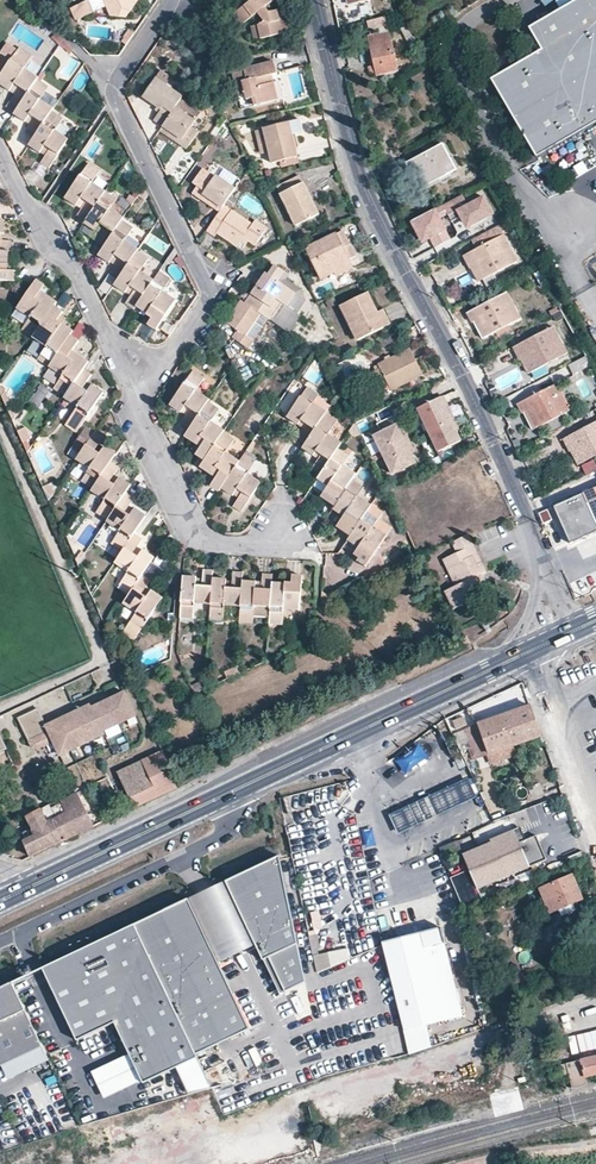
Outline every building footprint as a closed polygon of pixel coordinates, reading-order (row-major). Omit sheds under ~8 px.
[(72,8),(77,20),(93,14),(127,18),(140,0),(90,0),(72,8)] [(227,0),(200,0),(197,1),(202,14),(224,6),(228,3),(227,0)] [(232,15),(241,27),(258,15),(264,22),(258,27),(262,41),(282,35),(279,24),(286,22),(284,10),(273,13),(269,14),(265,8),(268,7),(277,0),(253,0),(232,15)] [(529,25),(542,47),(491,76),(537,154),(595,120),(595,0),(571,0),(529,25)] [(387,26),(385,16),(367,21),(370,30),(387,26)] [(258,27),(251,29),(255,42),(262,41),(258,27)] [(409,27),(401,28),(412,50),(419,47),(409,27)] [(390,32),(368,36),(377,75),(398,70),(390,32)] [(20,48),(17,52),(31,60),(33,56),(20,48)] [(19,106),(35,83),(38,79),(24,70),(31,60),(17,52),(12,59),(1,52),(0,54),(0,76),(0,77),(0,83),(15,94),(11,101),(19,106)] [(278,74),(275,62),(233,73),(239,97),(246,95),(248,101),(253,100),(255,107),(279,101),(275,83),(271,84),(269,76),(273,75),(278,74)] [(166,86),(173,76),(162,69),(156,79),(166,86)] [(46,91),(49,86),(38,79),(35,83),(46,91)] [(156,79),(144,97),(162,110),(155,121),(163,126),(176,107),(183,98),(166,86),(156,79)] [(52,111),(53,109),(40,100),(46,91),(35,83),(19,106),(14,113),(31,124),(27,131),(35,137),(52,111)] [(19,106),(11,101),(6,107),(14,114),(14,113),(19,106)] [(192,127),(196,121),(176,107),(163,126),(172,132),(170,137),(188,149),(199,132),(192,127)] [(66,137),(71,130),(61,123),(64,118),(52,111),(35,137),(29,145),(45,156),(41,163),(49,168),(69,139),(66,137)] [(288,123),(264,130),(272,164),(297,157),(288,123)] [(163,126),(160,130),(170,137),(172,132),(163,126)] [(410,162),(422,185),(436,178),(438,180),(457,170),(443,145),(410,162)] [(89,163),(87,167),(98,174),(100,171),(89,163)] [(98,174),(87,167),(66,197),(82,209),(78,214),(87,220),(106,192),(109,188),(110,186),(97,176),(98,174)] [(198,186),(194,193),(221,211),(224,206),(236,188),(216,175),(216,176),(203,168),(194,183),(198,186)] [(304,182),(300,174),(277,186),(280,194),(303,183),(304,182)] [(296,226),(318,215),(303,183),(280,194),(296,226)] [(117,199),(119,195),(109,188),(106,192),(117,199)] [(117,199),(106,192),(87,220),(85,222),(101,233),(97,241),(105,247),(120,224),(123,220),(124,218),(111,209),(117,199)] [(462,195),(412,222),(421,238),(430,238),(434,246),(451,237),(441,218),(449,214),(453,221),(462,217),(470,220),(473,226),(489,218),(491,208),(485,198),(469,206),(462,195)] [(256,220),(253,225),(224,206),(221,211),(207,230),(215,235),(218,232),(238,246),(241,241),(244,237),(249,241),(256,245),(267,228),(256,220)] [(0,220),(0,250),(9,250),(10,250),(10,241),(3,240),(4,221),(0,220)] [(131,231),(134,228),(123,220),(120,224),(131,231)] [(135,254),(138,250),(125,241),(131,231),(120,224),(105,247),(100,254),(116,265),(111,272),(119,278),(135,254)] [(483,234),(485,238),(504,227),(502,224),(483,234)] [(355,257),(343,232),(308,248),(322,278),(335,273),(336,276),(352,269),(348,260),(355,257)] [(517,261),(503,236),(465,257),(470,268),(472,268),(479,281),(517,261)] [(9,250),(0,250),(0,280),(14,281),(15,270),(8,270),(9,250)] [(138,250),(135,254),(147,262),(150,258),(138,250)] [(137,305),(154,280),(141,271),(147,262),(135,254),(119,278),(115,284),(131,296),(127,303),(135,308),(137,305)] [(536,264),(532,267),(542,287),(547,285),(536,264)] [(270,320),(282,303),(287,306),(296,293),(279,281),(285,272),(276,265),(269,274),(266,273),(261,280),(258,286),(245,303),(261,314),(270,320)] [(161,270),(158,275),(169,282),(171,278),(161,270)] [(175,302),(162,292),(169,282),(158,275),(154,280),(137,305),(153,316),(149,323),(157,328),(175,302)] [(57,303),(41,292),(45,286),(37,280),(17,308),(31,317),(26,325),(25,326),(36,334),(52,310),(57,303)] [(377,313),(367,293),(342,305),(359,340),(390,325),(383,310),(377,313)] [(520,319),(507,294),(468,313),(473,323),(476,321),(484,337),(520,319)] [(254,340),(247,335),(255,322),(261,314),(245,303),(242,301),(227,323),(239,330),(234,338),(248,348),(254,340)] [(17,308),(13,315),(26,325),(31,317),(17,308)] [(42,354),(53,362),(70,337),(73,333),(57,322),(61,316),(52,310),(36,334),(34,336),(47,346),(42,354)] [(552,315),(554,318),(563,314),(561,310),(558,312),(552,315)] [(247,335),(254,340),(263,327),(255,322),(247,335)] [(25,326),(22,330),(33,338),(34,336),(36,334),(25,326)] [(567,354),(553,327),(515,347),(521,359),(522,359),(529,373),(567,354)] [(84,370),(88,363),(73,351),(79,342),(70,337),(53,362),(50,366),(64,375),(57,385),(68,393),(84,370)] [(571,349),(574,356),(577,361),(586,356),(580,344),(571,349)] [(386,378),(392,390),(423,373),(410,348),(379,364),(375,366),(377,370),(381,368),(386,378)] [(42,354),(39,358),(50,366),(53,362),(42,354)] [(577,361),(574,356),(566,359),(569,365),(577,361)] [(569,365),(574,374),(591,364),(586,356),(577,361),(569,365)] [(386,378),(381,368),(377,370),(371,373),(376,382),(386,378)] [(83,423),(103,393),(88,382),(92,376),(84,370),(68,393),(66,396),(65,398),(78,406),(72,416),(83,423)] [(202,382),(205,378),(194,370),(191,375),(202,382)] [(48,371),(42,381),(53,387),(59,377),(48,371)] [(202,382),(191,375),(171,404),(187,415),(182,422),(190,428),(206,405),(209,400),(196,391),(202,382)] [(568,404),(557,384),(518,403),(522,412),(525,412),(534,429),(576,407),(574,402),(568,404)] [(66,396),(68,393),(57,385),(54,389),(66,396)] [(41,386),(30,403),(37,408),(48,390),(41,386)] [(308,387),(306,391),(317,398),(319,395),(308,387)] [(298,438),(305,443),(326,412),(330,407),(317,398),(306,391),(288,416),(305,428),(298,438)] [(447,405),(443,396),(418,408),(422,417),(447,405)] [(209,400),(206,405),(217,413),(220,408),(209,400)] [(69,405),(62,421),(67,423),(74,408),(69,405)] [(217,413),(206,405),(190,428),(186,434),(202,446),(198,453),(206,459),(221,436),(224,431),(211,422),(217,413)] [(455,420),(447,405),(422,417),(439,451),(461,440),(456,431),(452,421),(455,420)] [(339,449),(346,438),(332,428),(338,420),(326,412),(305,443),(303,447),(319,459),(313,468),(321,474),(336,453),(339,449)] [(72,416),(70,419),(80,426),(83,423),(72,416)] [(578,465),(595,455),(595,422),(565,439),(578,465)] [(385,430),(373,436),(383,455),(406,444),(402,436),(396,425),(385,430)] [(224,431),(221,436),(232,444),(235,439),(224,431)] [(95,432),(77,459),(90,469),(85,477),(96,485),(111,463),(116,455),(100,444),(104,438),(95,432)] [(232,444),(221,436),(206,459),(201,466),(217,477),(212,484),(220,490),(222,487),(239,462),(226,453),(232,444)] [(247,451),(251,454),(257,443),(253,441),(247,451)] [(410,442),(406,444),(410,453),(414,451),(410,442)] [(406,444),(383,455),(384,456),(393,474),(415,463),(410,453),(406,444)] [(339,449),(336,453),(347,460),(350,456),(339,449)] [(253,465),(256,461),(245,453),(242,457),(253,465)] [(356,475),(343,466),(347,460),(336,453),(321,474),(318,479),(334,490),(328,499),(336,505),(351,483),(353,479),(356,475)] [(242,457),(239,462),(222,487),(239,498),(234,506),(242,511),(260,484),(247,475),(253,465),(242,457)] [(585,476),(595,471),(595,463),(595,460),(581,466),(585,476)] [(119,469),(111,463),(96,485),(93,489),(106,499),(99,509),(110,517),(126,493),(131,486),(115,475),(119,469)] [(484,497),(470,468),(444,481),(457,509),(484,497)] [(85,477),(82,481),(93,489),(96,485),(85,477)] [(396,484),(393,477),(386,480),(389,487),(396,484)] [(353,479),(351,483),(361,491),(364,487),(353,479)] [(49,482),(44,485),(50,499),(54,493),(49,482)] [(351,535),(371,506),(357,497),(361,491),(351,483),(336,505),(334,509),(344,517),(338,526),(351,535)] [(553,508),(570,543),(595,531),(595,488),(553,508)] [(125,548),(134,534),(146,518),(130,506),(134,499),(126,493),(110,517),(108,521),(121,530),(114,540),(125,548)] [(372,505),(371,506),(351,535),(349,540),(360,547),(355,555),(360,558),(358,560),(366,565),(392,529),(379,519),(383,513),(372,505)] [(99,509),(97,513),(108,521),(110,517),(99,509)] [(481,544),(501,539),(498,527),(478,532),(481,544)] [(143,576),(154,559),(138,547),(143,540),(134,534),(125,548),(123,552),(116,561),(130,571),(122,582),(133,590),(143,576)] [(451,542),(452,544),(469,536),(469,534),(451,542)] [(469,536),(452,544),(456,554),(444,559),(457,586),(446,591),(454,609),(489,592),(485,583),(481,585),(477,576),(482,574),(486,572),(482,563),(477,565),(473,556),(477,554),(469,536)] [(114,540),(112,544),(123,552),(125,548),(114,540)] [(360,547),(349,540),(355,555),(360,547)] [(477,554),(473,556),(477,565),(482,563),(477,554)] [(194,614),(195,602),(211,603),(213,579),(214,571),(204,571),(203,578),(184,577),(181,613),(194,614)] [(210,615),(224,615),(225,604),(241,605),(243,581),(243,573),(234,573),(233,580),(213,579),(211,603),(210,615)] [(263,582),(243,581),(241,605),(240,617),(253,617),(254,613),(270,614),(273,583),(273,575),(263,575),(263,582)] [(136,638),(162,599),(147,588),(151,581),(143,576),(133,590),(131,593),(124,603),(138,612),(125,631),(136,638)] [(283,619),(284,608),(300,608),(303,578),(293,577),(292,585),(273,583),(270,614),(270,618),(283,619)] [(131,593),(133,590),(122,582),(120,585),(131,593)] [(334,598),(323,591),(322,604),(334,598)] [(201,682),(191,686),(195,694),(204,690),(201,682)] [(37,709),(17,718),(32,747),(35,748),(41,746),(52,741),(59,755),(70,750),(81,746),(91,740),(102,735),(101,732),(117,725),(135,716),(124,692),(111,699),(112,700),(105,703),(104,702),(91,708),(91,706),(87,708),(86,707),(78,711),(79,712),(76,714),(75,712),(67,716),(68,717),(65,719),(64,717),(56,721),(57,722),(54,724),(53,722),(45,726),(37,709)] [(516,711),(518,716),(533,711),(531,706),(516,711)] [(481,729),(489,753),(542,735),(533,711),(518,716),(481,729)] [(464,724),(461,718),(452,722),(455,728),(464,724)] [(134,807),(180,786),(164,751),(143,760),(146,768),(150,778),(138,783),(126,789),(130,798),(134,807)] [(143,760),(117,772),(126,789),(138,783),(150,778),(143,760)] [(430,796),(390,815),(397,831),(437,813),(472,796),(465,780),(430,796)] [(28,853),(30,857),(94,826),(78,793),(55,803),(59,814),(31,827),(30,825),(19,830),(23,838),(21,838),(24,844),(28,853)] [(130,798),(122,801),(126,811),(134,807),(130,798)] [(59,814),(55,803),(27,817),(30,825),(31,827),(59,814)] [(366,847),(376,844),(372,828),(362,830),(366,847)] [(513,833),(463,855),(478,889),(546,860),(537,839),(519,847),(513,833)] [(24,844),(20,846),(24,855),(28,853),(24,844)] [(289,903),(280,857),(279,855),(226,880),(256,944),(264,959),(269,957),(286,991),(306,982),(289,903)] [(552,913),(559,911),(574,904),(583,900),(579,890),(573,876),(542,889),(552,913)] [(256,944),(226,880),(188,898),(218,962),(256,944)] [(218,962),(188,898),(134,924),(196,1054),(205,1049),(250,1028),(218,962)] [(559,911),(562,916),(576,911),(574,904),(559,911)] [(196,1054),(134,924),(55,962),(41,968),(76,1041),(113,1023),(128,1055),(140,1079),(141,1081),(174,1065),(195,1056),(196,1055),(196,1054)] [(428,931),(385,941),(386,945),(406,1029),(464,1015),(457,984),(442,927),(428,931)] [(321,946),(318,933),(310,935),(314,954),(319,953),(318,947),(321,946)] [(351,959),(348,946),(328,951),(332,967),(351,959)] [(332,967),(328,951),(319,953),(314,954),(318,972),(332,967)] [(595,966),(576,973),(579,981),(595,974),(595,970),(595,966)] [(12,982),(0,988),(0,1066),(2,1065),(42,1046),(12,982)] [(310,1015),(306,989),(290,991),(295,1018),(310,1015)] [(352,1034),(353,1035),(355,1035),(357,1035),(358,1034),(359,1033),(360,1031),(359,1028),(358,1027),(357,1026),(354,1026),(352,1027),(350,1030),(351,1032),(352,1034)] [(542,1031),(532,1033),(537,1052),(547,1050),(542,1031)] [(8,1079),(48,1060),(42,1046),(2,1065),(8,1079)] [(208,1055),(205,1049),(196,1054),(196,1055),(198,1060),(208,1055)] [(140,1079),(128,1055),(90,1073),(102,1097),(140,1079)] [(213,1066),(208,1055),(198,1060),(203,1070),(213,1066)] [(209,1085),(195,1056),(174,1065),(187,1092),(209,1085)] [(581,1060),(585,1077),(595,1075),(595,1057),(581,1060)] [(222,1084),(213,1066),(203,1070),(212,1089),(222,1084)] [(558,1068),(549,1070),(552,1081),(561,1079),(558,1068)] [(582,1139),(595,1136),(595,1125),(580,1129),(582,1139)]
